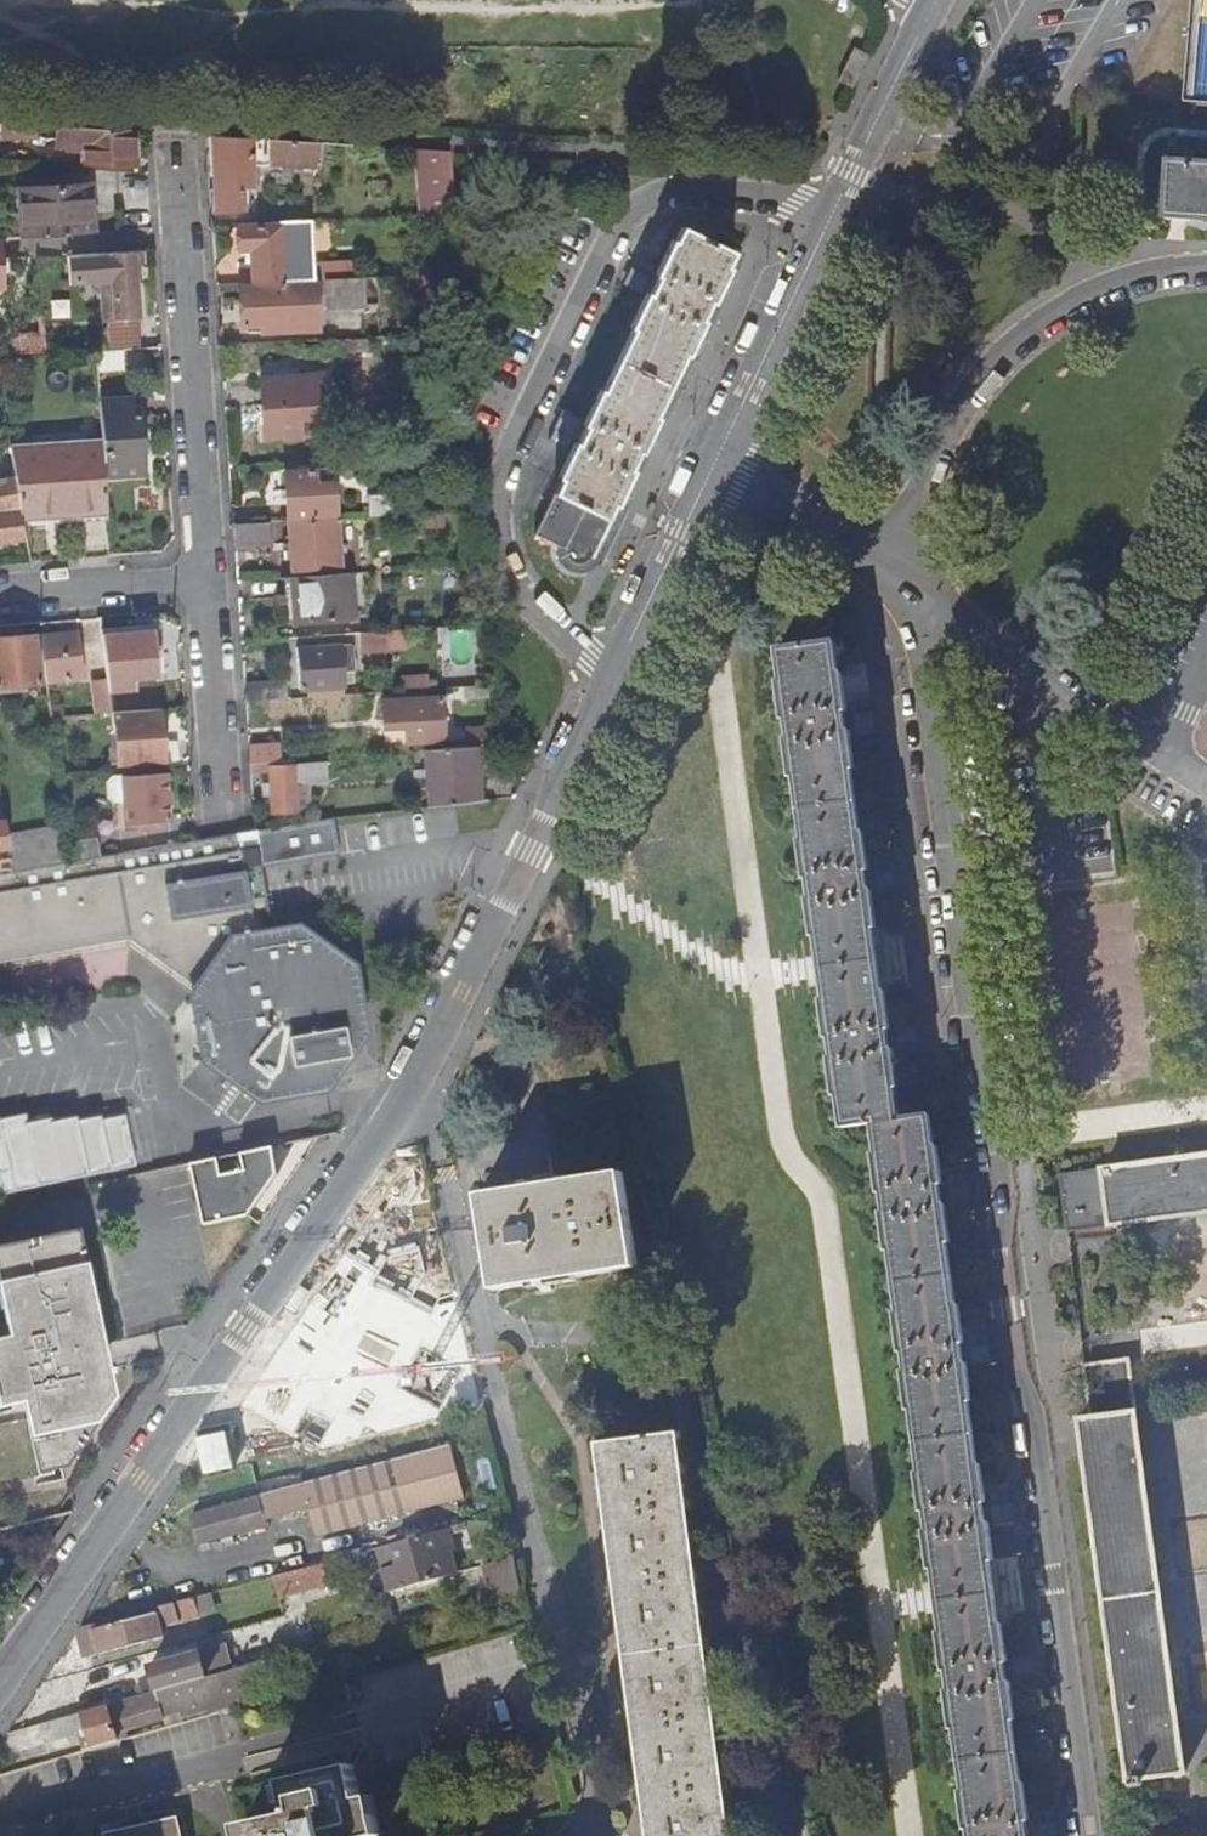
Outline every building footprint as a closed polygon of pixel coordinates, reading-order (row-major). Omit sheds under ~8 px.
[(14,123),(4,122),(4,136),(14,136),(14,123)] [(14,123),(14,136),(55,138),(55,147),(83,148),(85,163),(133,165),(131,131),(82,128),(82,127),(14,123)] [(214,191),(209,191),(210,208),(215,208),(216,211),(241,210),(239,184),(250,184),(249,163),(318,167),(320,143),(210,136),(214,191)] [(416,149),(415,149),(420,214),(455,213),(449,152),(416,149)] [(1170,162),(1165,219),(1206,222),(1206,164),(1170,162)] [(14,188),(17,237),(91,232),(87,184),(14,188)] [(312,219),(237,222),(238,249),(250,249),(252,282),(280,281),(290,280),(313,279),(312,219)] [(593,559),(739,255),(680,227),(673,241),(671,240),(655,272),(649,270),(640,291),(645,293),(629,325),(632,327),(602,390),(599,389),(584,420),(579,419),(568,439),(574,442),(558,474),(561,476),(533,533),(559,545),(559,553),(561,560),(566,565),(571,568),(580,568),(585,567),(590,563),(593,559)] [(141,250),(67,255),(69,284),(99,282),(101,322),(107,322),(108,350),(139,348),(133,265),(142,264),(141,250)] [(290,280),(280,281),(280,285),(240,286),(242,325),(261,325),(261,332),(317,330),(315,293),(324,293),(325,306),(378,304),(377,277),(315,279),(315,284),(290,284),(290,280)] [(44,352),(44,336),(13,338),(13,353),(44,352)] [(308,375),(260,378),(264,437),(284,435),(284,438),(302,437),(302,434),(326,432),(321,374),(316,374),(316,368),(308,368),(308,375)] [(100,442),(105,506),(107,506),(104,477),(142,474),(136,397),(98,399),(102,442),(100,442)] [(393,441),(394,420),(379,419),(378,440),(393,441)] [(10,448),(21,517),(105,506),(100,442),(10,448)] [(326,482),(326,469),(284,471),(288,519),(336,516),(334,481),(326,482)] [(14,478),(0,480),(0,540),(23,538),(14,478)] [(392,514),(392,491),(367,492),(368,514),(392,514)] [(341,568),(337,518),(288,520),(291,571),(341,568)] [(360,572),(291,577),(295,620),(364,616),(360,572)] [(100,628),(108,689),(132,688),(131,676),(156,675),(152,625),(100,628)] [(404,629),(384,630),(359,632),(359,651),(386,649),(405,648),(404,629)] [(39,635),(45,680),(81,676),(75,631),(39,635)] [(34,634),(0,637),(0,687),(40,682),(34,634)] [(838,674),(841,674),(846,673),(841,638),(840,636),(836,634),(830,634),(809,637),(810,645),(834,642),(838,674)] [(873,929),(873,928),(876,927),(871,891),(877,891),(874,868),(868,869),(863,832),(860,833),(851,769),(853,769),(849,733),(855,732),(853,710),(845,710),(841,674),(838,674),(834,642),(810,645),(777,649),(782,681),(779,681),(784,719),(787,719),(789,739),(787,740),(792,777),(794,777),(803,841),(801,841),(806,878),(808,877),(811,897),(809,898),(814,936),(816,936),(822,977),(825,999),(823,1000),(828,1036),(830,1036),(833,1058),(831,1058),(835,1095),(838,1094),(843,1126),(873,1122),(877,1154),(875,1154),(880,1191),(882,1191),(885,1212),(882,1213),(888,1250),(890,1250),(899,1313),(896,1314),(901,1351),(904,1351),(907,1371),(904,1372),(909,1409),(912,1409),(920,1471),(918,1472),(923,1510),(926,1509),(929,1530),(926,1531),(931,1567),(933,1567),(942,1631),(939,1631),(944,1669),(947,1669),(950,1690),(947,1690),(952,1727),(955,1726),(964,1790),(961,1790),(966,1828),(969,1828),(970,1835),(1037,1835),(1034,1817),(1028,1818),(1023,1781),(1021,1782),(1012,1719),(1015,1719),(1010,1683),(1016,1681),(1013,1658),(1007,1659),(1002,1622),(999,1623),(990,1560),(990,1559),(993,1558),(988,1522),(994,1521),(991,1499),(985,1500),(980,1463),(977,1464),(968,1401),(971,1400),(966,1363),(973,1362),(970,1341),(963,1342),(958,1305),(955,1305),(947,1242),(950,1242),(945,1205),(951,1204),(948,1181),(941,1182),(937,1147),(934,1147),(930,1115),(900,1119),(895,1086),(898,1086),(893,1050),(899,1049),(896,1027),(890,1027),(885,991),(882,992),(879,970),(873,929)] [(353,682),(351,646),(297,648),(299,689),(307,688),(332,687),(342,686),(344,686),(343,683),(353,682)] [(249,679),(250,697),(290,695),(288,676),(249,679)] [(400,677),(401,691),(428,689),(427,676),(400,677)] [(465,697),(488,697),(488,685),(464,687),(465,697)] [(332,687),(307,688),(308,697),(342,695),(342,686),(332,687)] [(442,717),(441,698),(381,702),(383,726),(405,725),(406,742),(443,739),(443,735),(449,734),(448,717),(442,717)] [(162,742),(161,711),(113,713),(116,764),(175,760),(177,757),(175,741),(162,742)] [(476,747),(491,745),(490,727),(466,729),(468,747),(476,747)] [(249,744),(250,762),(280,760),(279,743),(249,744)] [(478,801),(476,747),(468,747),(427,750),(430,806),(478,801)] [(250,762),(251,772),(268,771),(270,813),(294,812),(294,807),(307,806),(307,783),(325,783),(324,763),(292,765),(280,765),(280,760),(250,762)] [(168,819),(165,774),(122,776),(125,829),(152,827),(152,820),(168,819)] [(247,831),(239,833),(242,850),(260,846),(264,867),(341,854),(334,816),(255,830),(247,831)] [(7,834),(4,820),(0,821),(0,847),(9,846),(7,834)] [(42,867),(66,862),(59,826),(7,834),(9,846),(14,871),(34,868),(34,866),(42,865),(42,867)] [(130,939),(198,987),(193,995),(204,1060),(260,1100),(328,1088),(328,1084),(322,1085),(321,1079),(337,1076),(368,1031),(356,963),(352,964),(352,968),(346,969),(344,955),(301,924),(274,928),(271,929),(256,918),(242,850),(239,833),(201,839),(195,841),(98,857),(69,862),(66,862),(42,867),(34,868),(14,871),(0,874),(0,963),(130,939)] [(69,862),(98,857),(96,838),(66,843),(69,862)] [(271,929),(274,928),(264,867),(260,846),(242,850),(256,918),(271,929)] [(139,1166),(128,1107),(29,1125),(26,1112),(0,1116),(0,1191),(139,1166)] [(268,1149),(192,1165),(205,1224),(250,1215),(278,1178),(278,1173),(279,1169),(276,1166),(272,1164),(268,1149)] [(1060,1174),(1067,1229),(1115,1223),(1115,1225),(1126,1223),(1126,1222),(1206,1211),(1206,1155),(1177,1159),(1060,1174)] [(622,1170),(480,1194),(495,1288),(638,1265),(622,1170)] [(2,1295),(6,1312),(3,1313),(11,1348),(0,1350),(0,1405),(6,1404),(22,1401),(26,1417),(34,1416),(39,1431),(31,1434),(40,1471),(62,1468),(69,1458),(80,1442),(108,1402),(104,1387),(107,1385),(104,1367),(93,1369),(86,1335),(90,1334),(89,1332),(78,1279),(74,1260),(71,1243),(0,1258),(0,1295),(2,1295)] [(84,1258),(74,1260),(78,1279),(87,1276),(84,1258)] [(363,1318),(345,1349),(376,1364),(407,1311),(420,1308),(412,1276),(358,1291),(363,1318)] [(434,1284),(420,1288),(423,1302),(438,1299),(434,1284)] [(308,1410),(318,1448),(479,1407),(454,1300),(420,1308),(407,1311),(376,1364),(345,1349),(330,1375),(308,1410)] [(298,1382),(342,1325),(316,1305),(273,1363),(298,1382)] [(96,1331),(89,1332),(90,1334),(86,1335),(93,1369),(104,1367),(96,1331)] [(1128,1360),(1084,1365),(1091,1418),(1080,1419),(1081,1425),(1079,1425),(1081,1437),(1083,1437),(1130,1778),(1184,1770),(1184,1765),(1186,1764),(1184,1755),(1182,1755),(1177,1714),(1180,1714),(1179,1702),(1175,1703),(1170,1662),(1171,1662),(1170,1652),(1168,1653),(1137,1428),(1139,1427),(1138,1417),(1136,1417),(1128,1360)] [(301,1381),(308,1410),(330,1375),(301,1381)] [(34,1416),(26,1417),(31,1434),(39,1431),(34,1416)] [(596,1438),(649,1835),(732,1835),(678,1428),(596,1438)] [(85,1446),(80,1442),(69,1458),(75,1462),(85,1446)] [(464,1498),(452,1446),(303,1483),(315,1535),(464,1498)] [(306,1506),(301,1485),(259,1495),(264,1516),(306,1506)] [(264,1525),(257,1496),(191,1512),(198,1542),(264,1525)] [(397,1590),(454,1575),(448,1552),(451,1551),(447,1536),(406,1548),(412,1572),(394,1578),(397,1590)] [(514,1558),(484,1566),(492,1597),(521,1589),(514,1558)] [(313,1587),(307,1566),(274,1575),(279,1596),(313,1587)] [(93,1624),(81,1627),(76,1634),(77,1637),(85,1636),(92,1662),(117,1655),(116,1649),(163,1637),(160,1625),(200,1614),(195,1596),(155,1607),(156,1612),(94,1629),(93,1624)] [(542,1724),(515,1630),(347,1678),(374,1771),(542,1724)] [(200,1679),(207,1677),(199,1651),(149,1665),(156,1691),(200,1679)] [(274,1658),(207,1677),(200,1679),(156,1691),(83,1711),(56,1719),(41,1723),(46,1743),(74,1735),(76,1729),(87,1726),(93,1747),(117,1740),(115,1733),(157,1721),(180,1711),(182,1717),(208,1708),(215,1706),(217,1711),(242,1704),(250,1702),(246,1689),(270,1682),(267,1671),(277,1668),(274,1658)] [(270,1682),(246,1689),(250,1702),(274,1694),(270,1682)] [(353,1763),(283,1779),(290,1813),(243,1824),(245,1835),(364,1835),(381,1832),(376,1813),(370,1814),(366,1795),(361,1796),(353,1763)] [(179,1816),(105,1833),(106,1835),(184,1835),(179,1816)]
